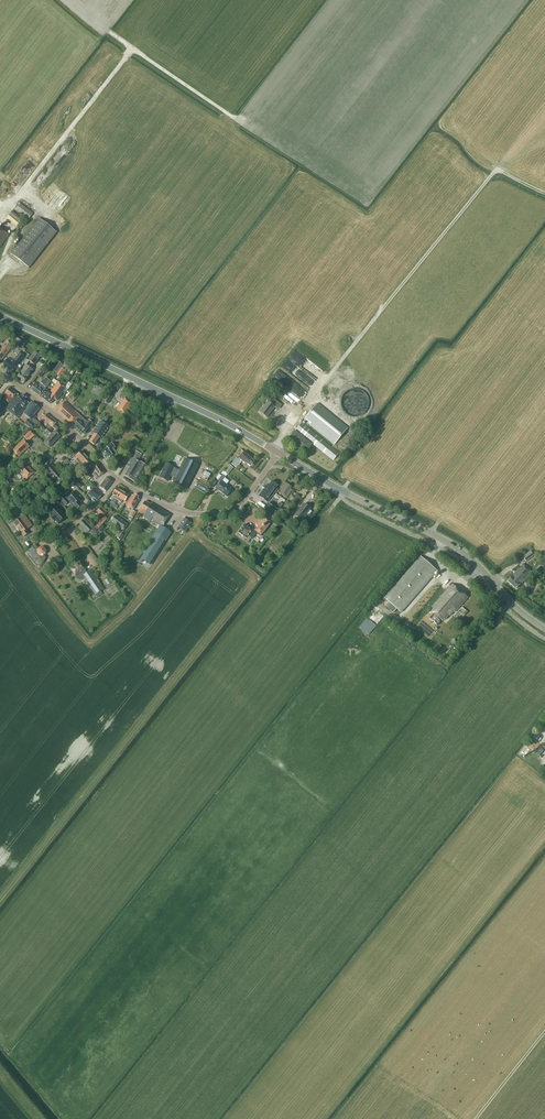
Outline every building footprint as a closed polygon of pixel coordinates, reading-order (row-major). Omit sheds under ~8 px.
[(33,213),(18,202),(13,208),(28,219),(33,213)] [(12,211),(9,215),(19,223),(21,219),(12,211)] [(56,232),(38,218),(11,254),(29,268),(56,232)] [(0,228),(0,246),(9,235),(0,228)] [(1,361),(13,345),(8,341),(1,349),(0,348),(0,360),(1,361)] [(15,367),(16,367),(25,356),(20,352),(13,362),(8,358),(3,364),(12,371),(15,367)] [(41,356),(34,352),(28,360),(29,361),(34,365),(41,356)] [(76,369),(65,362),(61,367),(65,370),(72,374),(76,369)] [(27,378),(33,370),(26,365),(21,373),(20,373),(16,378),(23,383),(27,378)] [(61,367),(57,375),(60,377),(65,370),(61,367)] [(45,389),(50,382),(48,380),(45,377),(39,386),(35,383),(30,389),(40,396),(45,389)] [(54,399),(57,401),(66,387),(58,382),(50,392),(47,390),(41,397),(50,404),(54,399)] [(7,396),(4,399),(9,403),(10,401),(16,394),(9,388),(5,394),(7,396)] [(104,400),(109,403),(114,396),(109,392),(104,400)] [(5,409),(17,418),(29,403),(25,400),(26,398),(22,395),(21,397),(17,394),(5,409)] [(125,397),(117,409),(125,414),(133,403),(125,397)] [(278,405),(279,404),(270,397),(267,401),(268,401),(260,412),(267,417),(275,407),(276,408),(278,405)] [(91,405),(95,408),(99,403),(95,399),(91,405)] [(59,408),(57,412),(68,422),(73,424),(83,434),(93,424),(89,420),(87,422),(65,401),(59,408)] [(36,416),(34,415),(39,408),(31,402),(28,407),(28,408),(23,414),(29,418),(25,424),(30,428),(37,420),(34,418),(36,416)] [(304,420),(334,445),(348,428),(317,403),(304,420)] [(56,422),(46,414),(45,416),(42,414),(38,419),(40,421),(41,420),(44,423),(46,422),(52,427),(56,422)] [(101,439),(109,427),(100,421),(92,433),(94,434),(89,442),(94,445),(99,437),(101,438),(101,439)] [(295,430),(296,430),(288,440),(305,453),(312,444),(333,461),(339,453),(301,423),(295,430)] [(30,430),(23,436),(28,441),(34,436),(30,430)] [(60,436),(55,431),(50,437),(49,437),(44,443),(49,448),(60,436)] [(13,450),(19,456),(30,446),(24,440),(13,450)] [(113,449),(114,448),(115,447),(113,445),(112,443),(107,447),(108,448),(101,453),(108,463),(115,457),(117,455),(115,452),(113,449)] [(76,460),(73,463),(76,466),(79,463),(86,456),(82,451),(76,456),(78,458),(76,460)] [(126,466),(129,468),(124,476),(134,482),(145,464),(138,460),(141,454),(135,451),(126,466)] [(254,462),(251,459),(252,459),(247,455),(243,452),(239,458),(242,461),(246,464),(246,463),(251,466),(254,462)] [(178,453),(174,463),(179,466),(184,456),(178,453)] [(79,463),(76,466),(78,469),(81,466),(82,467),(84,465),(86,467),(91,461),(86,456),(79,463)] [(173,483),(186,490),(198,466),(185,459),(177,473),(173,471),(174,468),(166,464),(159,477),(167,481),(170,475),(175,478),(173,483)] [(58,485),(64,478),(65,478),(51,463),(49,464),(48,463),(44,466),(45,468),(44,470),(47,473),(48,472),(50,475),(50,476),(55,482),(56,481),(58,483),(57,483),(58,485)] [(104,473),(98,464),(91,468),(94,473),(93,474),(96,478),(104,473)] [(230,465),(224,472),(228,475),(233,468),(230,465)] [(26,468),(25,467),(24,466),(20,470),(22,472),(20,474),(26,480),(34,472),(28,466),(26,468)] [(203,477),(209,480),(212,473),(206,471),(203,477)] [(216,488),(227,496),(232,490),(226,485),(229,481),(224,478),(225,477),(222,475),(221,476),(219,474),(216,478),(218,480),(221,482),(216,488)] [(8,486),(11,483),(9,481),(12,478),(9,475),(3,480),(8,486)] [(113,482),(107,477),(100,486),(106,491),(113,482)] [(264,489),(259,496),(267,502),(277,489),(276,488),(278,485),(272,481),(269,485),(268,484),(267,486),(266,485),(265,487),(264,487),(263,488),(264,489)] [(279,493),(287,498),(292,490),(290,489),(292,487),(285,482),(281,488),(282,488),(279,493)] [(101,496),(100,494),(101,493),(94,487),(88,494),(92,497),(93,496),(97,500),(101,496)] [(114,498),(117,500),(123,492),(117,488),(113,494),(115,496),(114,498)] [(82,501),(73,491),(65,498),(61,494),(57,498),(64,506),(69,502),(73,507),(74,507),(77,510),(81,506),(79,504),(82,501)] [(129,495),(123,492),(117,500),(121,503),(123,500),(125,502),(129,495)] [(126,505),(133,509),(139,500),(137,499),(138,497),(134,495),(133,496),(132,495),(126,505)] [(300,497),(297,495),(292,502),(295,504),(300,497)] [(163,527),(171,514),(152,502),(151,505),(145,501),(139,512),(144,515),(143,517),(146,519),(159,527),(158,528),(169,535),(171,532),(163,527)] [(278,509),(269,502),(264,508),(274,515),(278,509)] [(311,509),(304,504),(299,510),(298,509),(294,515),(302,521),(307,515),(307,514),(311,509)] [(107,512),(101,506),(96,511),(102,517),(96,524),(99,528),(107,519),(104,515),(107,512)] [(58,524),(66,517),(57,507),(49,514),(52,517),(51,518),(54,521),(55,520),(58,524)] [(20,532),(19,533),(21,535),(22,534),(24,537),(29,534),(26,530),(32,526),(24,515),(13,524),(16,528),(17,528),(20,532)] [(111,521),(123,530),(128,524),(120,519),(119,519),(115,516),(111,521)] [(257,532),(261,535),(272,522),(265,517),(262,521),(261,519),(260,520),(259,520),(256,524),(257,524),(256,525),(258,527),(255,530),(253,533),(251,532),(252,531),(244,525),(238,533),(246,539),(249,536),(252,538),(255,535),(257,532)] [(185,518),(178,527),(184,532),(191,523),(185,518)] [(89,531),(92,535),(96,531),(93,527),(86,520),(84,522),(83,520),(79,524),(81,525),(78,528),(81,530),(82,530),(86,534),(89,531)] [(158,528),(137,561),(148,568),(169,535),(158,528)] [(40,568),(42,566),(46,558),(44,556),(46,554),(46,550),(44,547),(40,547),(38,548),(36,546),(35,545),(31,549),(29,551),(27,552),(28,553),(40,568)] [(531,550),(523,557),(527,561),(535,555),(531,550)] [(437,571),(421,557),(385,598),(388,602),(385,606),(393,613),(397,609),(401,612),(437,571)] [(82,579),(83,579),(84,578),(95,595),(96,595),(98,597),(102,594),(100,592),(103,590),(90,570),(86,573),(85,570),(83,567),(84,566),(81,561),(77,564),(71,569),(78,579),(79,579),(79,580),(80,580),(81,580),(82,580),(82,579)] [(532,571),(523,563),(508,581),(516,588),(520,583),(521,584),(532,571)] [(468,598),(453,584),(430,609),(435,614),(431,619),(437,625),(442,620),(443,621),(444,620),(445,620),(450,615),(454,611),(455,612),(468,598)] [(371,614),(363,625),(373,632),(381,621),(371,614)] [(541,744),(534,752),(537,754),(544,746),(541,744)]
